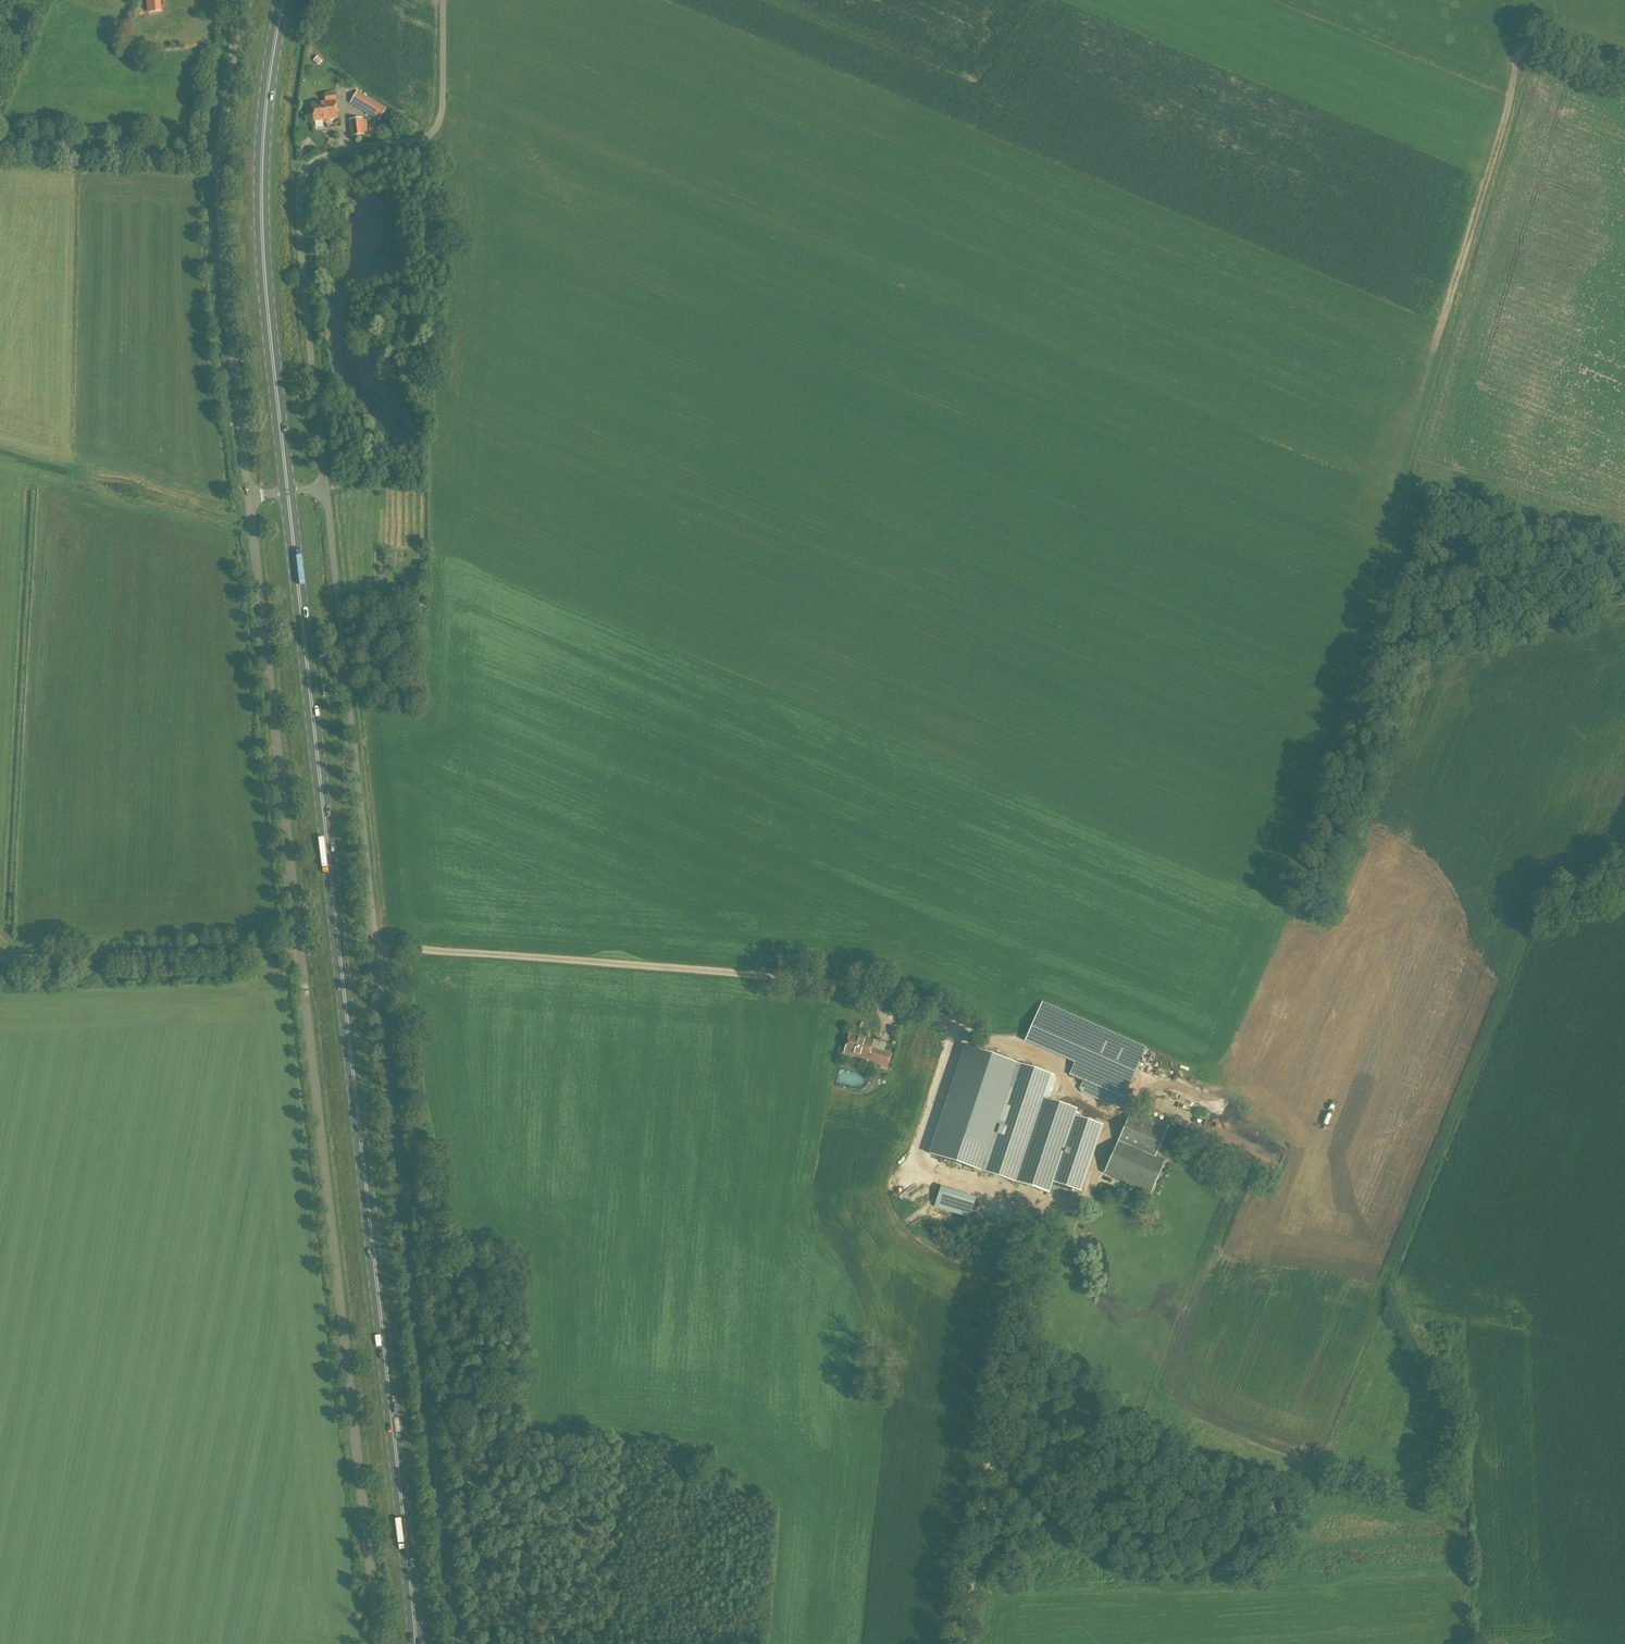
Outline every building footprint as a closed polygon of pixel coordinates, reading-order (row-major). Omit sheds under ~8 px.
[(162,12),(161,0),(146,0),(147,13),(162,12)] [(275,80),(272,114),(278,114),(281,81),(275,80)] [(379,122),(387,109),(358,91),(350,104),(379,122)] [(313,122),(338,119),(335,94),(325,95),(326,103),(312,104),(313,122)] [(351,137),(365,136),(363,118),(349,120),(351,137)] [(1119,1110),(1147,1047),(1092,1023),(1069,1075),(1087,1083),(1082,1093),(1119,1110)] [(887,1068),(891,1053),(872,1047),(874,1041),(851,1034),(845,1052),(868,1059),(867,1062),(887,1068)] [(931,1154),(982,1171),(1009,1089),(1017,1064),(965,1047),(931,1154)] [(1009,1089),(982,1171),(1020,1183),(1046,1102),(1022,1095),(1031,1067),(1017,1063),(1009,1089)] [(1073,1111),(1049,1103),(1046,1102),(1020,1183),(1047,1192),(1050,1182),(1071,1115),(1073,1111)] [(1081,1193),(1103,1126),(1071,1115),(1050,1182),(1081,1193)] [(1151,1193),(1165,1161),(1155,1157),(1166,1131),(1130,1116),(1105,1173),(1151,1193)] [(938,1186),(933,1207),(968,1217),(974,1196),(938,1186)]
